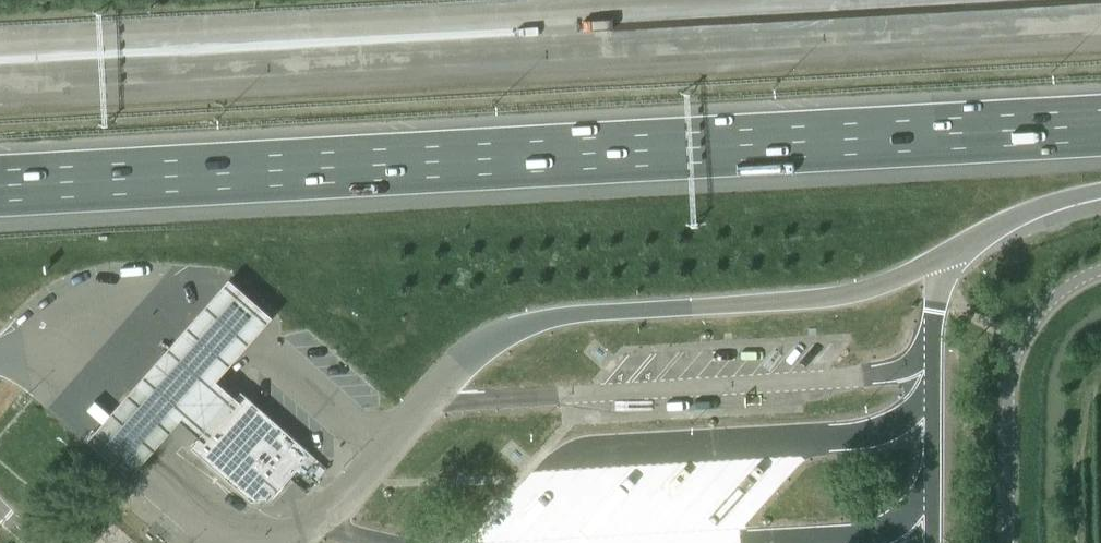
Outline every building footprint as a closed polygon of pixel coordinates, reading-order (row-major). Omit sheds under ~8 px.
[(212,383),(267,318),(225,282),(89,442),(131,478),(182,418),(206,438),(236,404),(212,383)] [(252,501),(270,500),(311,453),(241,391),(191,448),(252,501)] [(718,493),(739,470),(732,463),(711,486),(718,493)] [(559,523),(567,531),(604,492),(596,484),(559,523)] [(516,536),(552,498),(544,490),(508,528),(516,536)] [(730,520),(735,526),(760,500),(754,495),(730,520)] [(624,508),(603,530),(610,536),(631,514),(624,508)]
